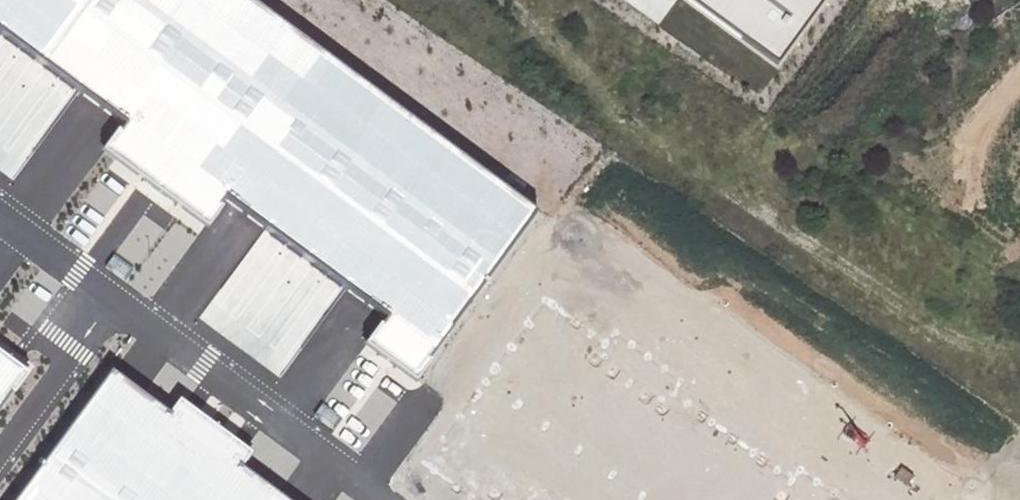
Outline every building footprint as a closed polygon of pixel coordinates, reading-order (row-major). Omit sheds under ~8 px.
[(429,349),(533,209),(250,0),(0,0),(0,32),(119,119),(100,144),(201,218),(219,193),(379,311),(360,336),(411,373),(429,349)] [(782,70),(834,0),(686,0),(782,70)] [(425,462),(477,499),(832,499),(553,291),(425,462)] [(1,396),(20,370),(0,355),(0,398),(1,396)] [(238,465),(247,453),(179,403),(170,415),(110,371),(15,499),(286,499),(238,465)]
